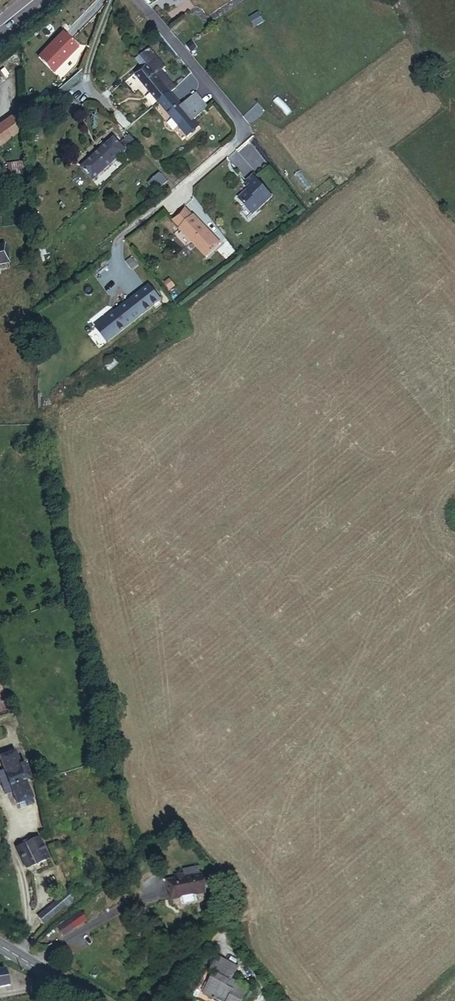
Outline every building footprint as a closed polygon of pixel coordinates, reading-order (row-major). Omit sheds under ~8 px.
[(62,34),(37,59),(52,73),(76,48),(62,34)] [(173,91),(178,87),(163,71),(167,67),(150,49),(139,59),(147,68),(138,76),(190,135),(203,124),(199,119),(213,107),(200,93),(185,106),(173,91)] [(0,122),(0,135),(4,140),(23,126),(13,112),(0,122)] [(125,159),(140,145),(132,137),(123,146),(117,139),(84,168),(93,178),(120,154),(125,159)] [(23,159),(12,160),(13,172),(23,171),(23,159)] [(151,184),(158,191),(167,182),(159,175),(151,184)] [(245,198),(232,208),(244,223),(265,207),(248,185),(240,191),(245,198)] [(185,211),(171,222),(198,259),(213,248),(185,211)] [(10,260),(5,242),(0,243),(0,262),(10,260)] [(0,262),(0,269),(11,266),(10,260),(0,262)] [(177,285),(171,278),(166,282),(171,289),(177,285)] [(149,285),(101,323),(112,337),(160,298),(149,285)] [(26,780),(31,778),(25,763),(20,765),(15,752),(0,758),(0,763),(3,771),(0,772),(0,786),(4,796),(11,793),(15,804),(23,802),(25,807),(34,803),(26,780)] [(15,847),(23,868),(47,859),(38,837),(15,847)] [(185,870),(186,879),(201,876),(200,867),(185,870)] [(72,887),(61,869),(54,874),(64,891),(72,887)] [(177,880),(169,882),(172,898),(179,897),(181,904),(196,901),(194,894),(205,892),(201,876),(186,879),(185,879),(184,874),(177,876),(177,880)] [(79,904),(72,893),(38,918),(44,925),(68,908),(70,910),(79,904)] [(77,913),(67,920),(73,928),(83,921),(77,913)] [(67,920),(55,930),(61,937),(73,928),(67,920)] [(235,970),(215,960),(207,976),(211,978),(201,998),(206,1000),(240,1000),(246,989),(236,984),(235,986),(232,984),(230,987),(227,985),(229,982),(235,970)]
